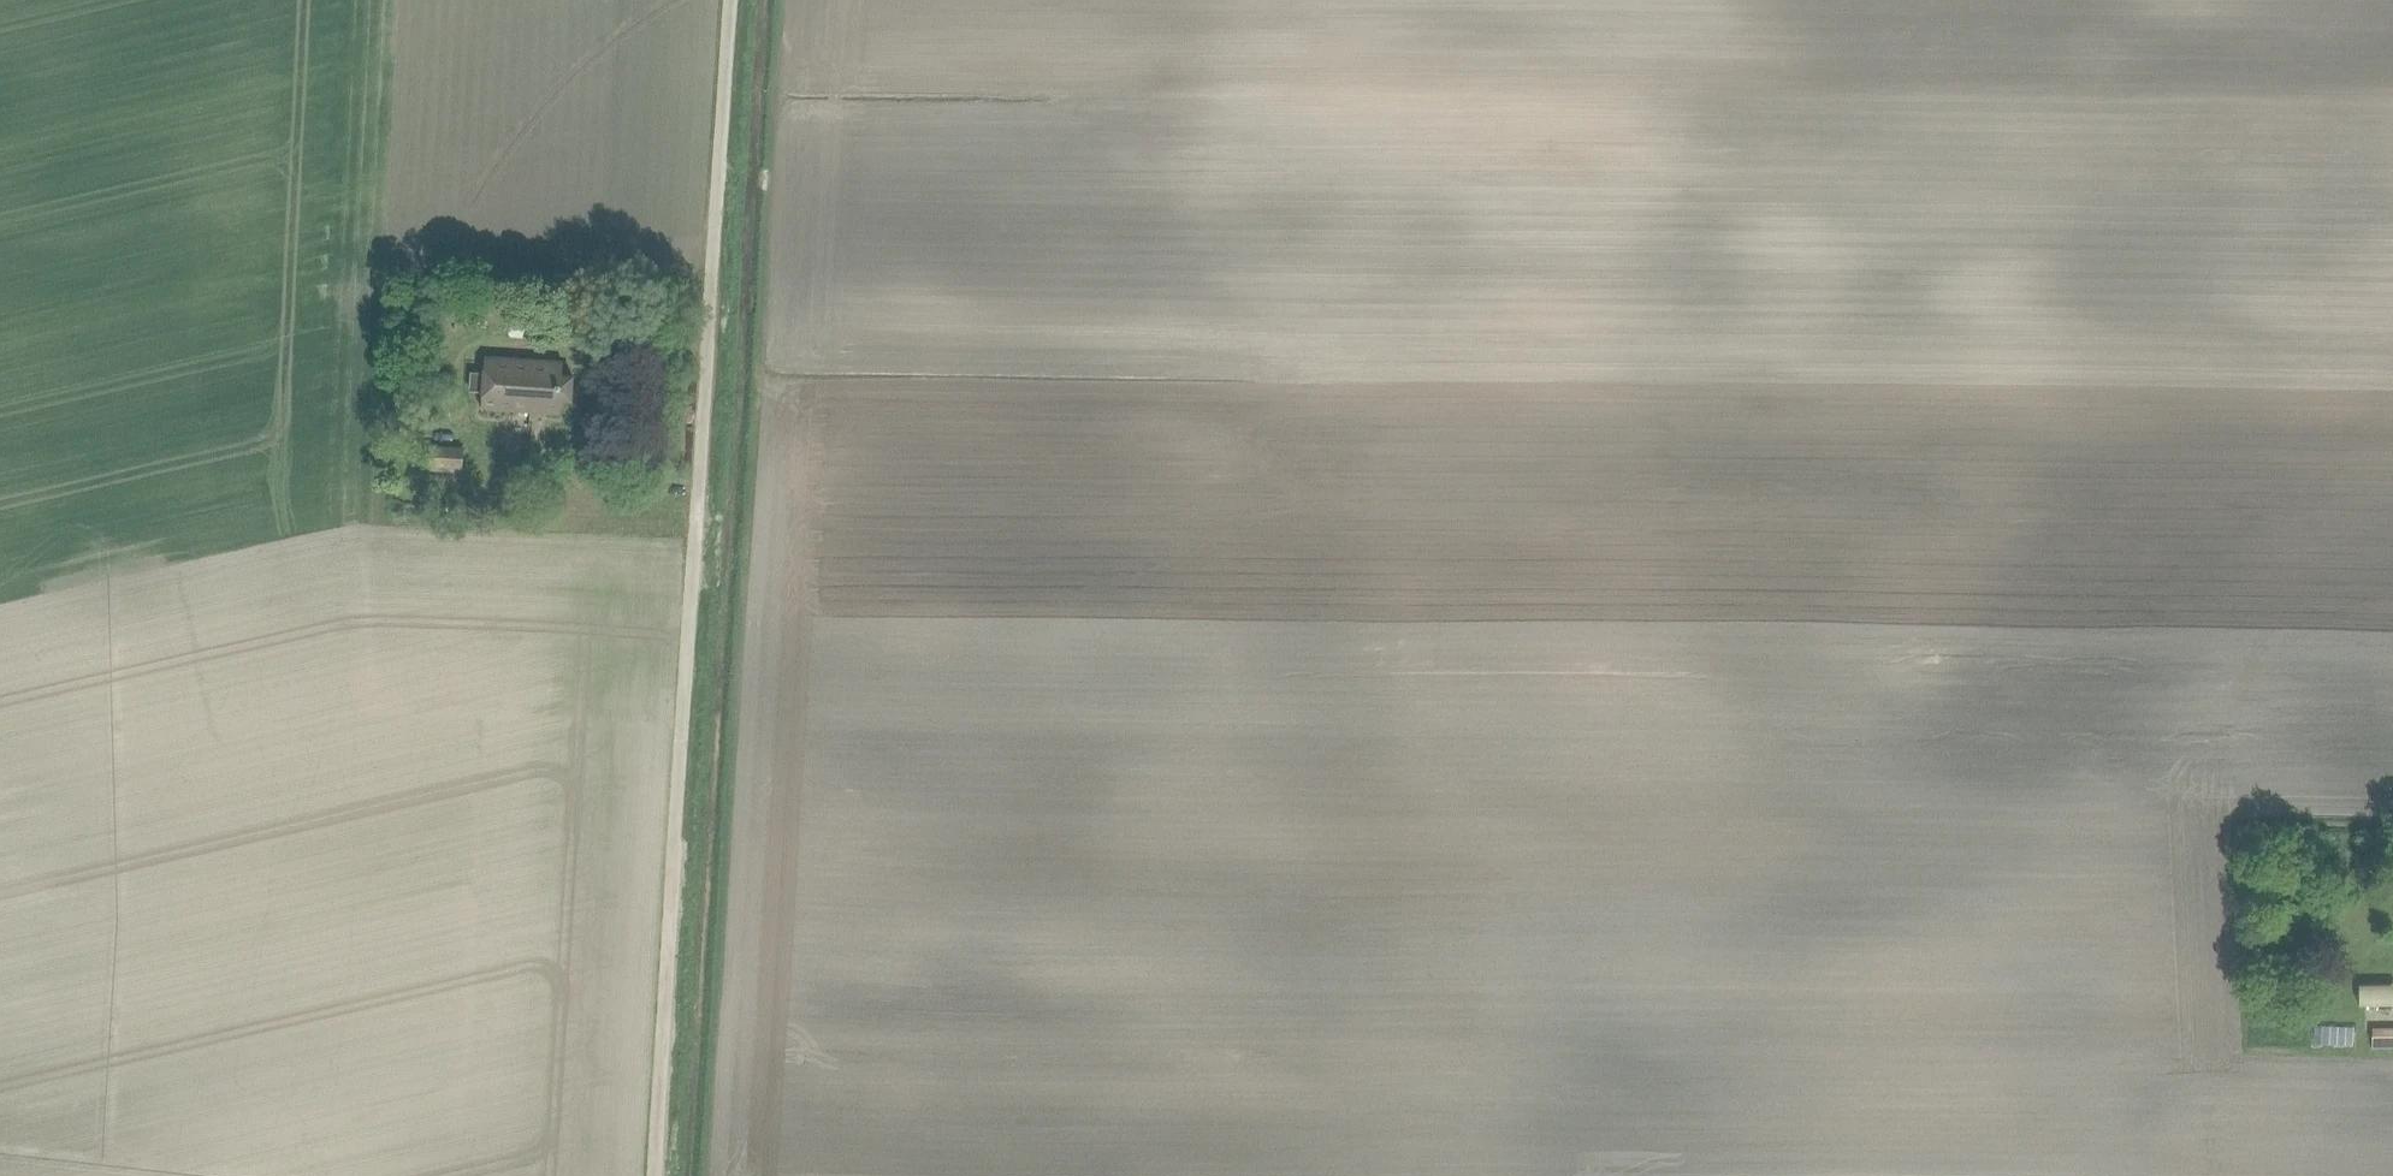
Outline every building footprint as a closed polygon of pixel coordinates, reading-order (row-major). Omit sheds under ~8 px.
[(506,324),(533,327),(536,305),(508,302),(506,324)] [(483,358),(480,410),(559,415),(559,401),(570,402),(572,378),(561,377),(562,363),(483,358)] [(427,468),(462,470),(463,450),(428,448),(427,468)] [(2358,985),(2358,1007),(2392,1006),(2392,985),(2358,985)]
